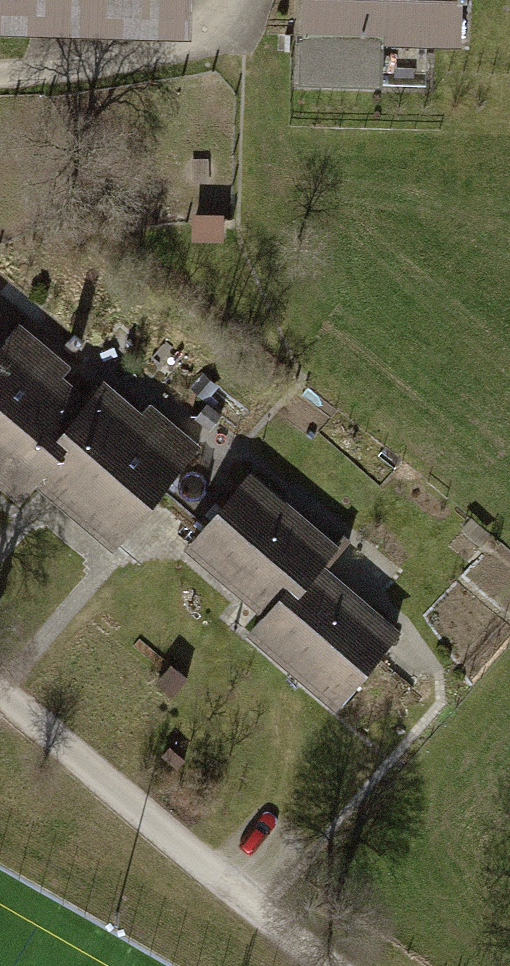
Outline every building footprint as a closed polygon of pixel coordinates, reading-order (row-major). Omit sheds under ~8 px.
[(198,38),(199,0),(0,0),(0,35),(198,38)] [(308,48),(463,53),(465,0),(310,0),(308,48)] [(318,85),(289,85),(289,111),(318,112),(318,85)] [(216,225),(226,167),(174,158),(164,216),(216,225)] [(0,361),(0,490),(22,508),(34,494),(101,413),(66,384),(73,376),(22,334),(0,361)] [(34,494),(117,563),(204,458),(151,414),(145,423),(114,397),(101,413),(34,494)] [(349,558),(258,482),(192,561),(272,628),(295,601),(306,610),(328,583),(349,558)] [(474,533),(465,544),(488,563),(497,553),(474,533)] [(251,653),(340,727),(406,649),(328,583),(306,610),(295,601),(272,628),(251,653)] [(197,700),(175,682),(161,699),(182,717),(197,700)]
